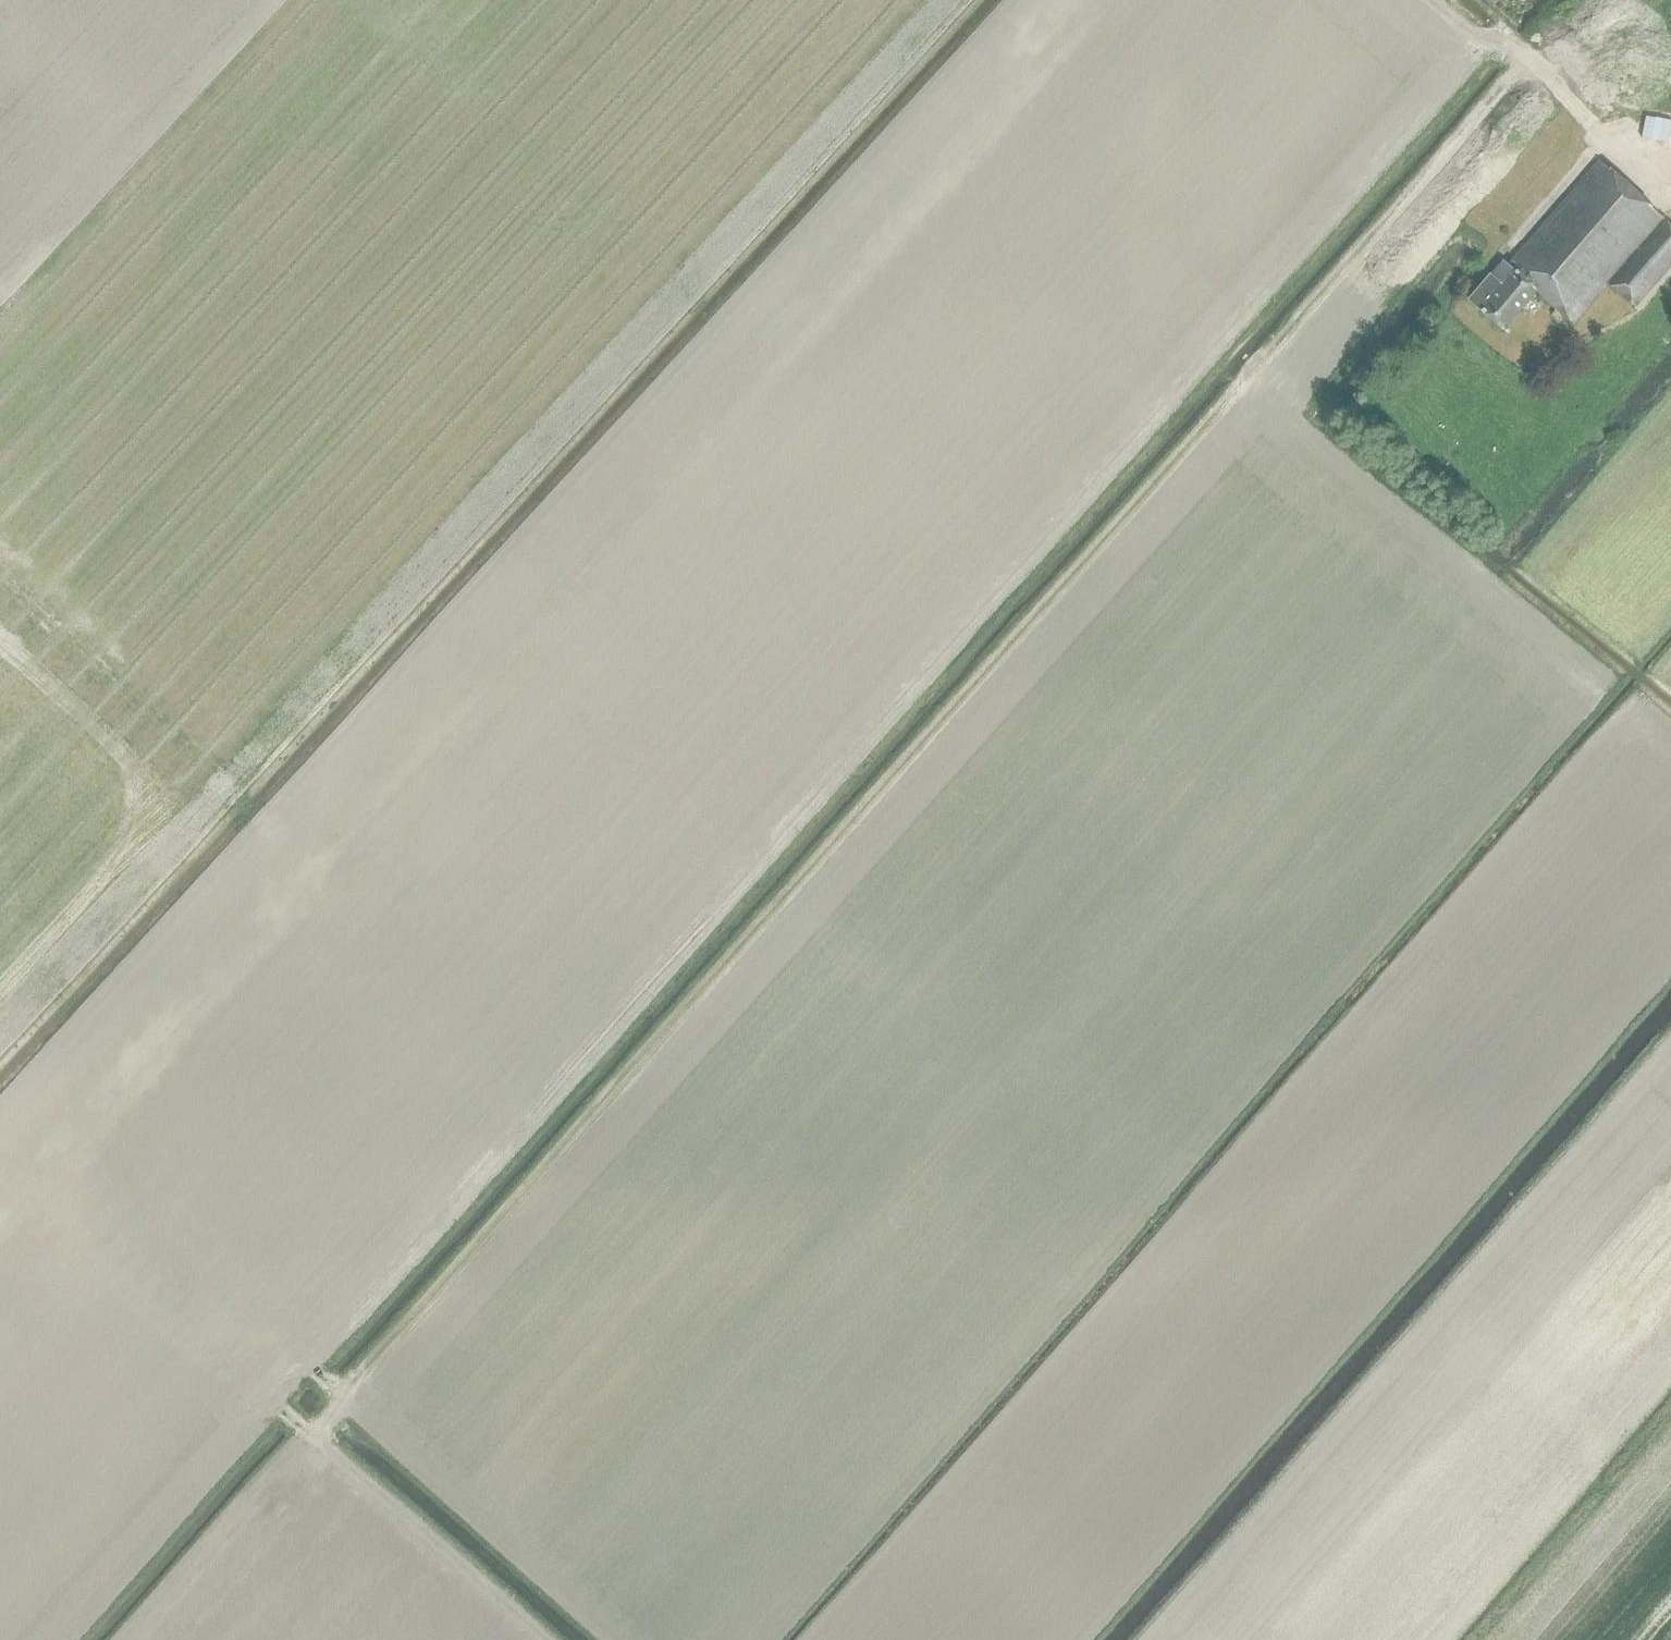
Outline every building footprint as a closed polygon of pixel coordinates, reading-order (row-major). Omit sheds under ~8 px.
[(1670,266),(1670,226),(1598,161),(1507,266),(1503,261),(1469,300),(1503,330),(1535,290),(1573,324),(1607,284),(1635,308),(1670,266)]
